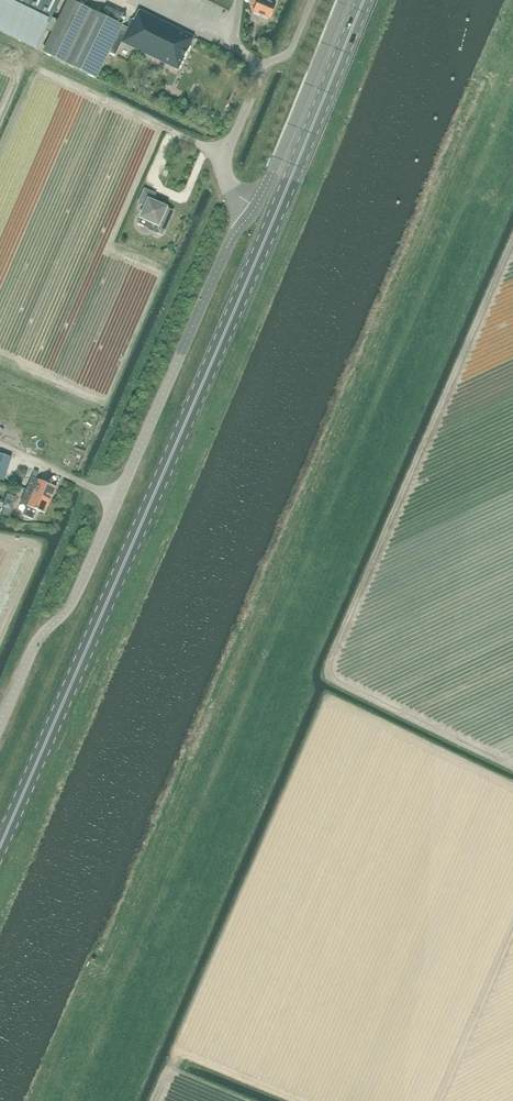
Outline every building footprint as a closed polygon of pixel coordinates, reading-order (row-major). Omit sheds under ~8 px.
[(60,21),(50,17),(58,0),(0,0),(0,32),(34,49),(44,29),(49,32),(53,34),(54,34),(60,21)] [(102,15),(71,0),(70,0),(60,21),(54,34),(53,34),(44,53),(96,78),(109,52),(115,55),(122,42),(177,69),(193,37),(183,32),(138,11),(134,19),(133,19),(128,28),(102,15)] [(250,3),(255,6),(253,11),(270,18),(275,6),(275,5),(277,0),(252,0),(250,3)] [(152,202),(155,195),(145,191),(139,203),(146,206),(141,217),(152,222),(149,228),(162,234),(164,228),(172,210),(152,202)] [(8,461),(0,458),(0,473),(4,474),(8,461)] [(38,479),(38,480),(32,477),(26,489),(50,500),(56,487),(38,479)] [(23,496),(21,502),(28,505),(24,515),(33,519),(37,510),(45,513),(50,500),(26,489),(23,496)] [(6,507),(3,515),(9,517),(12,510),(6,507)]
